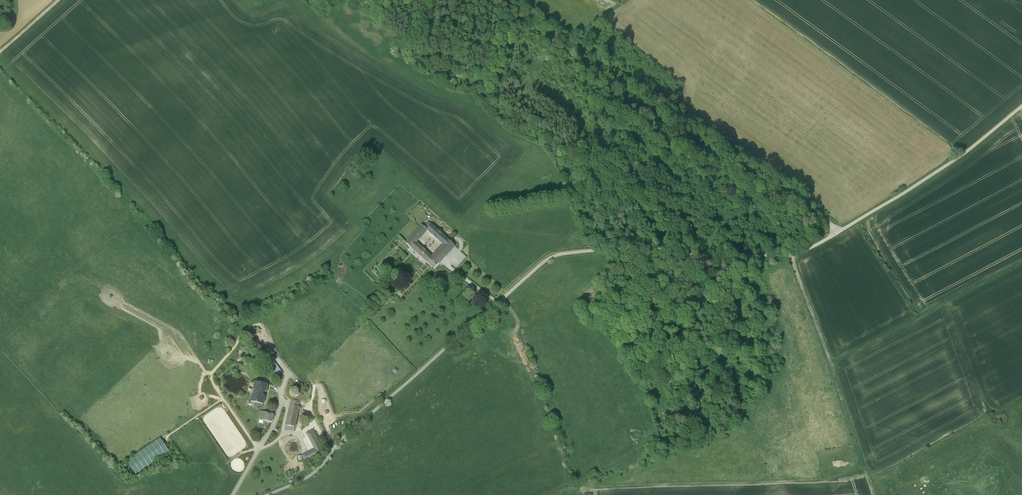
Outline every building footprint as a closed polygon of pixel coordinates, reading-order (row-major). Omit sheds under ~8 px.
[(428,231),(433,226),(427,221),(423,226),(428,231)] [(421,225),(404,243),(434,270),(456,247),(433,226),(428,231),(443,245),(431,257),(417,243),(428,231),(423,226),(421,225)] [(259,327),(251,332),(254,336),(261,331),(259,327)] [(257,340),(261,344),(263,343),(267,346),(270,343),(259,333),(258,334),(261,336),(257,340)] [(253,337),(249,340),(255,347),(259,344),(253,337)] [(270,344),(265,347),(271,355),(276,351),(270,344)] [(273,362),(267,367),(275,378),(282,373),(273,362)] [(268,384),(255,381),(253,388),(254,389),(255,392),(253,393),(252,393),(250,401),(263,404),(265,396),(264,396),(262,393),(265,391),(266,391),(268,384)] [(292,388),(291,390),(290,391),(289,394),(290,395),(291,397),(293,398),(295,399),(298,398),(299,396),(300,394),(300,391),(299,389),(298,388),(296,388),(293,388),(292,388)] [(290,406),(289,405),(285,426),(286,426),(285,430),(293,432),(294,428),(295,428),(299,407),(299,403),(291,401),(290,406)] [(275,414),(260,411),(258,419),(272,421),(273,417),(274,417),(275,414)] [(315,448),(297,455),(300,461),(304,459),(305,460),(322,453),(312,429),(307,431),(315,448)] [(160,439),(127,461),(136,474),(168,451),(160,439)]
